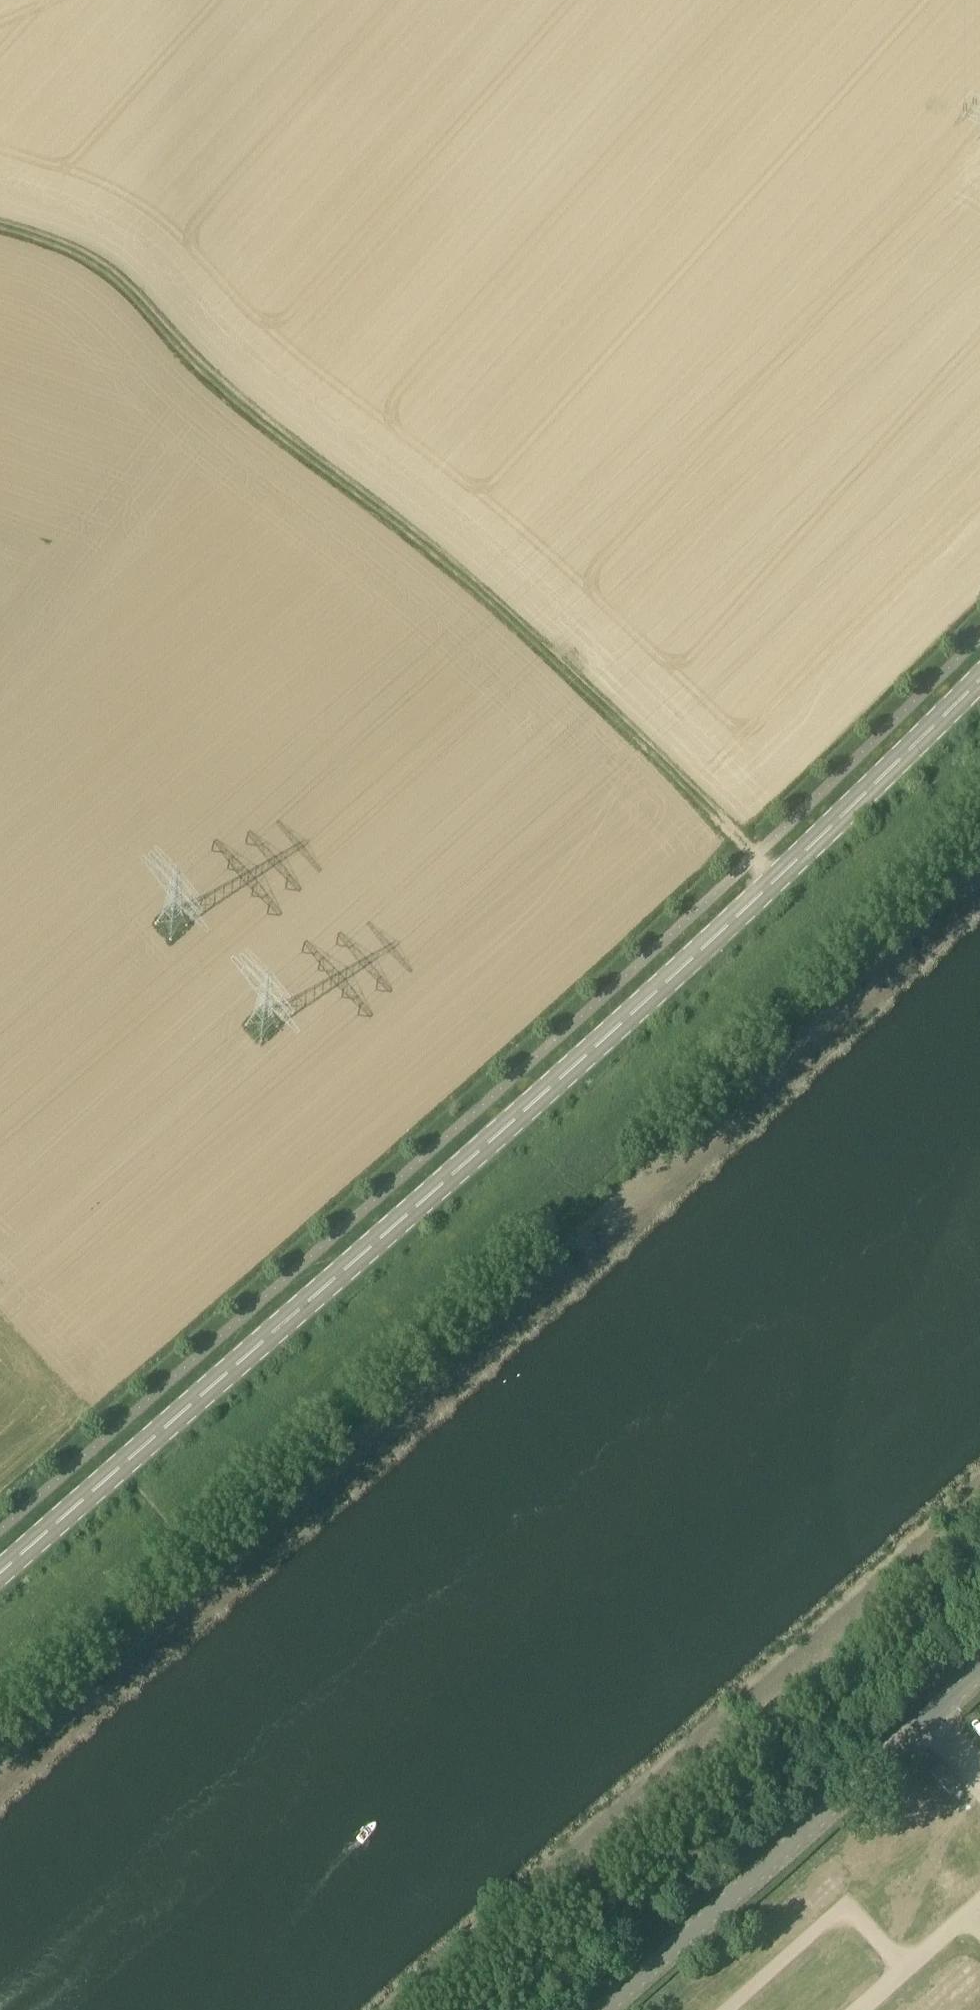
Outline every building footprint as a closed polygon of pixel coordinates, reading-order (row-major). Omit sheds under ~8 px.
[(932,1775),(951,1796),(954,1794),(960,1789),(961,1788),(942,1766),(932,1775)]
